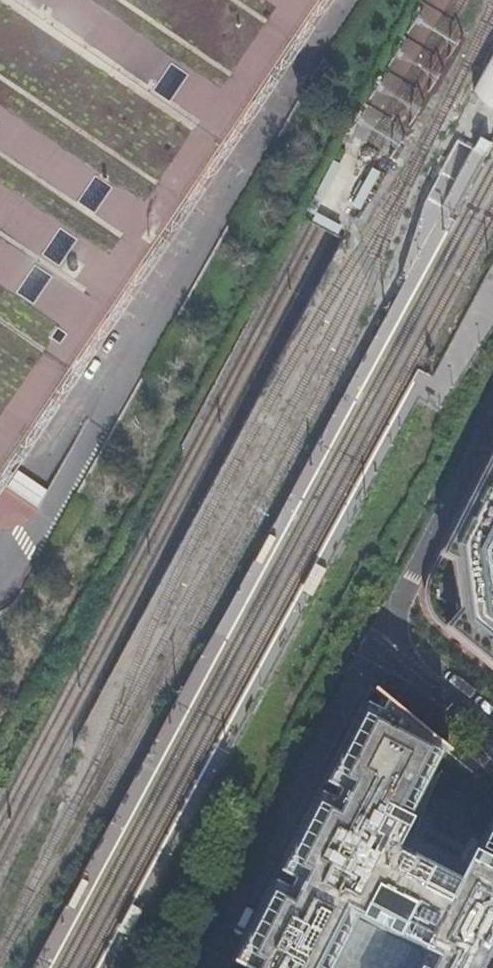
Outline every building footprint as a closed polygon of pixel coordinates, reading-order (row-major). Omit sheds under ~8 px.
[(76,360),(103,319),(112,307),(140,265),(185,198),(213,157),(221,145),(249,103),(294,37),(319,0),(0,0),(0,472),(76,360)] [(473,92),(492,103),(492,57),(473,92)] [(109,322),(103,319),(76,360),(81,363),(109,322)] [(477,485),(468,503),(469,513),(462,514),(428,582),(427,583),(426,587),(425,594),(425,601),(427,609),(431,616),(436,623),(489,667),(492,666),(492,483),(477,485)] [(472,853),(470,852),(463,865),(407,836),(439,775),(437,774),(435,777),(429,774),(441,751),(445,755),(447,752),(416,726),(414,730),(391,718),(395,710),(381,698),(379,700),(380,701),(375,711),(364,705),(231,963),(228,967),(492,967),(492,813),(472,853)]
